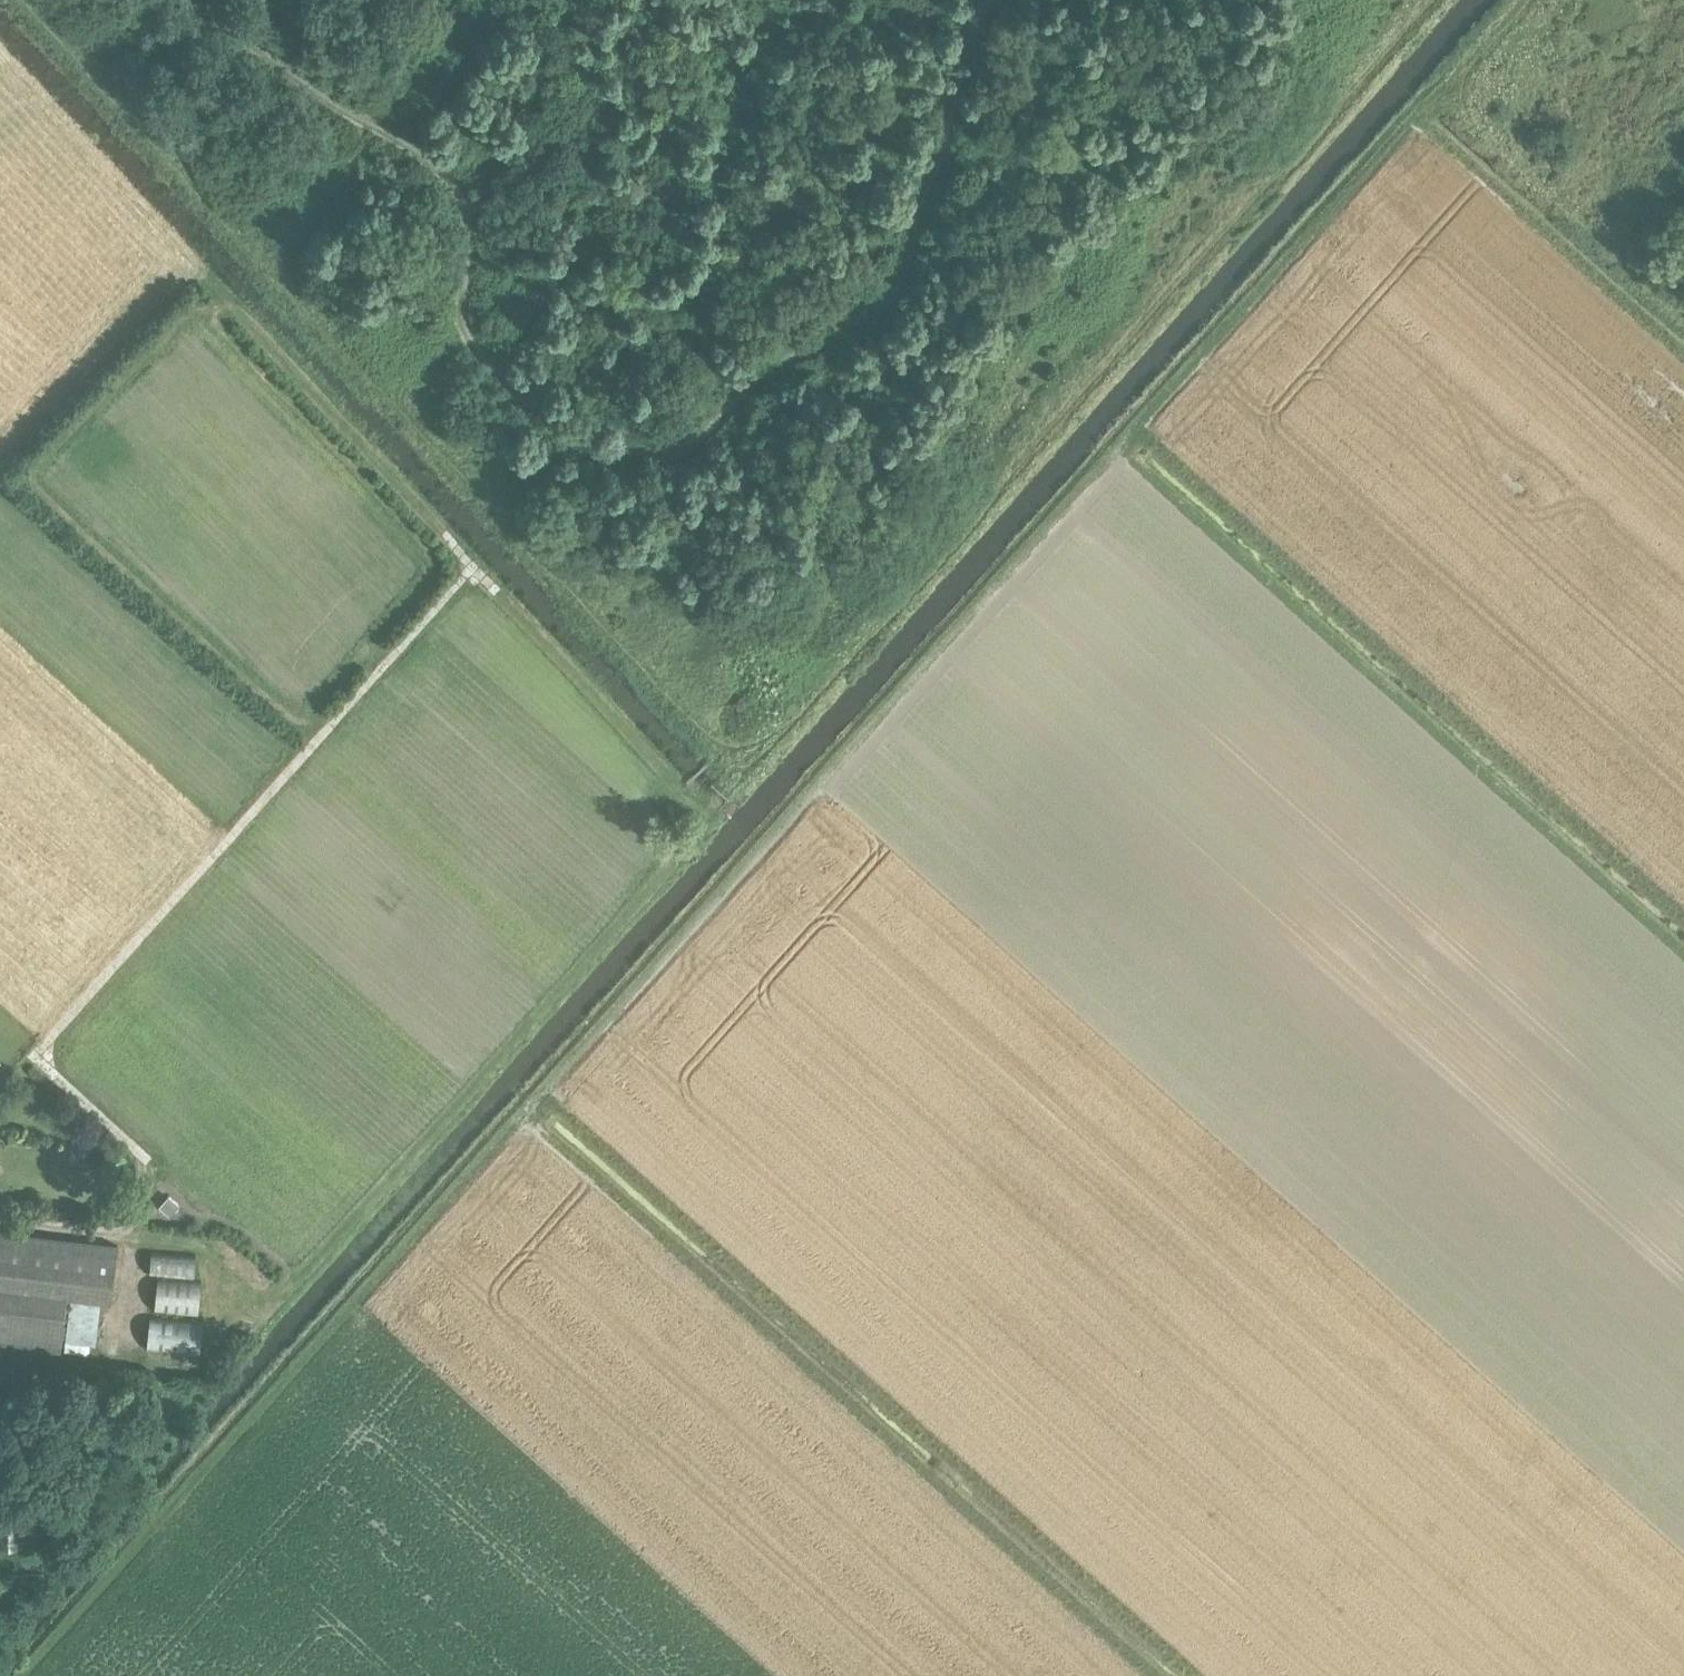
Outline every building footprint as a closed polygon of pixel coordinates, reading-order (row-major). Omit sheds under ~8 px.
[(114,1244),(0,1231),(0,1341),(59,1348),(65,1294),(107,1299),(114,1244)] [(203,1265),(153,1265),(153,1350),(203,1350),(203,1265)] [(45,1540),(45,1515),(33,1515),(33,1503),(0,1503),(0,1544),(22,1544),(22,1540),(45,1540)]
